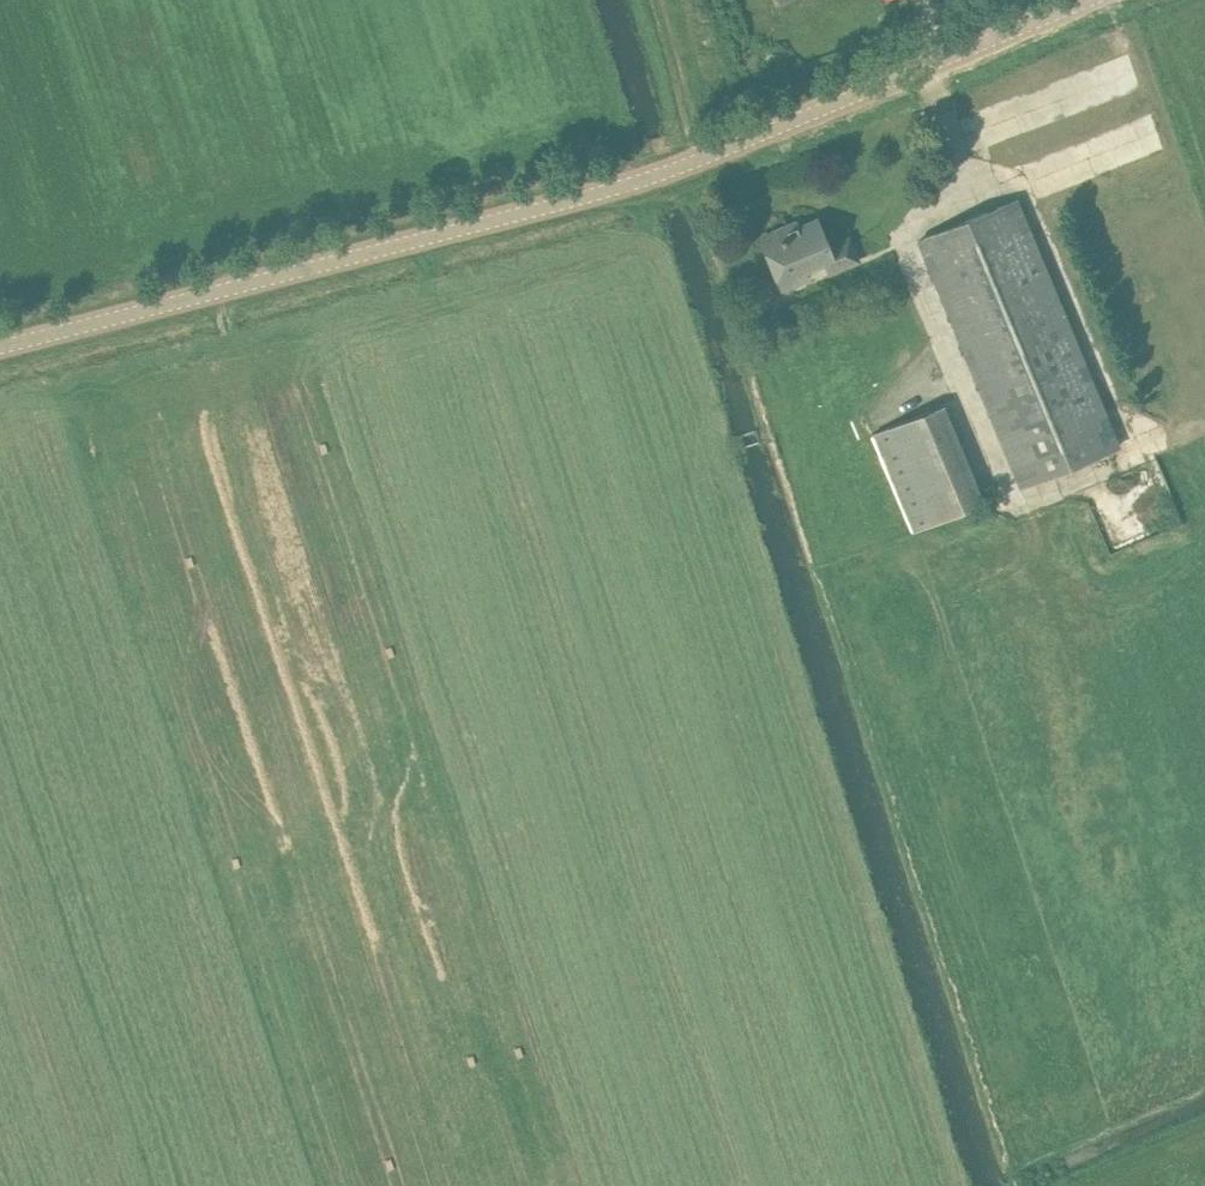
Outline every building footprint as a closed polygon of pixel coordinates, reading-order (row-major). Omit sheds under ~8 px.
[(1016,200),(918,241),(1021,487),(1119,447),(1016,200)] [(786,226),(761,237),(779,280),(825,261),(830,275),(859,263),(848,238),(828,247),(816,220),(788,232),(786,226)] [(874,432),(870,434),(911,532),(983,502),(943,404),(874,432)]
